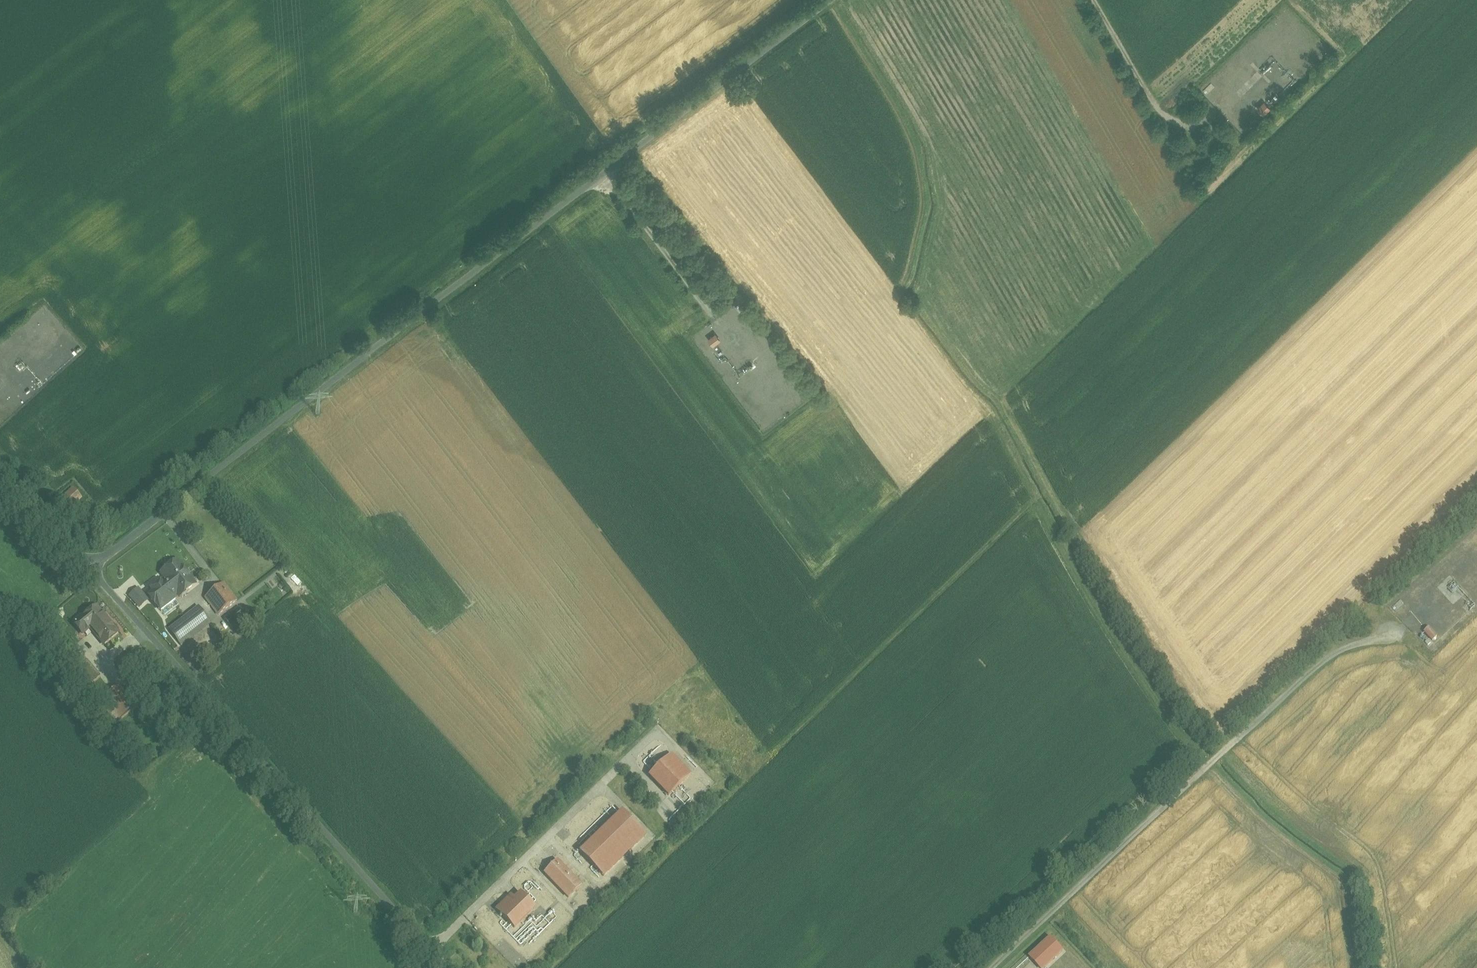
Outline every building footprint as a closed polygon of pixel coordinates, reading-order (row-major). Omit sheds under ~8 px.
[(709,340),(714,347),(722,340),(717,333),(709,340)] [(68,512),(83,497),(73,487),(58,501),(68,512)] [(162,580),(145,593),(160,613),(199,584),(180,558),(158,575),(162,580)] [(269,589),(280,583),(274,573),(263,579),(269,589)] [(225,583),(204,598),(218,616),(238,601),(225,583)] [(137,608),(148,603),(140,588),(129,593),(137,608)] [(72,599),(59,607),(65,618),(72,614),(70,610),(77,606),(72,599)] [(124,634),(99,604),(84,617),(109,646),(124,634)] [(199,606),(169,629),(181,645),(212,622),(199,606)] [(232,627),(245,614),(238,606),(225,620),(232,627)] [(1428,630),(1423,635),(1432,644),(1436,639),(1428,630)] [(99,701),(116,723),(131,711),(120,696),(124,693),(119,686),(99,701)] [(653,773),(670,755),(660,745),(643,762),(653,773)] [(672,758),(653,775),(672,794),(690,777),(672,758)] [(625,810),(582,850),(605,875),(648,835),(625,810)] [(559,860),(546,874),(568,896),(582,883),(559,860)] [(512,894),(496,910),(515,928),(536,907),(524,894),(518,900),(512,894)] [(1029,955),(1042,967),(1043,967),(1064,948),(1051,935),(1029,955)]
